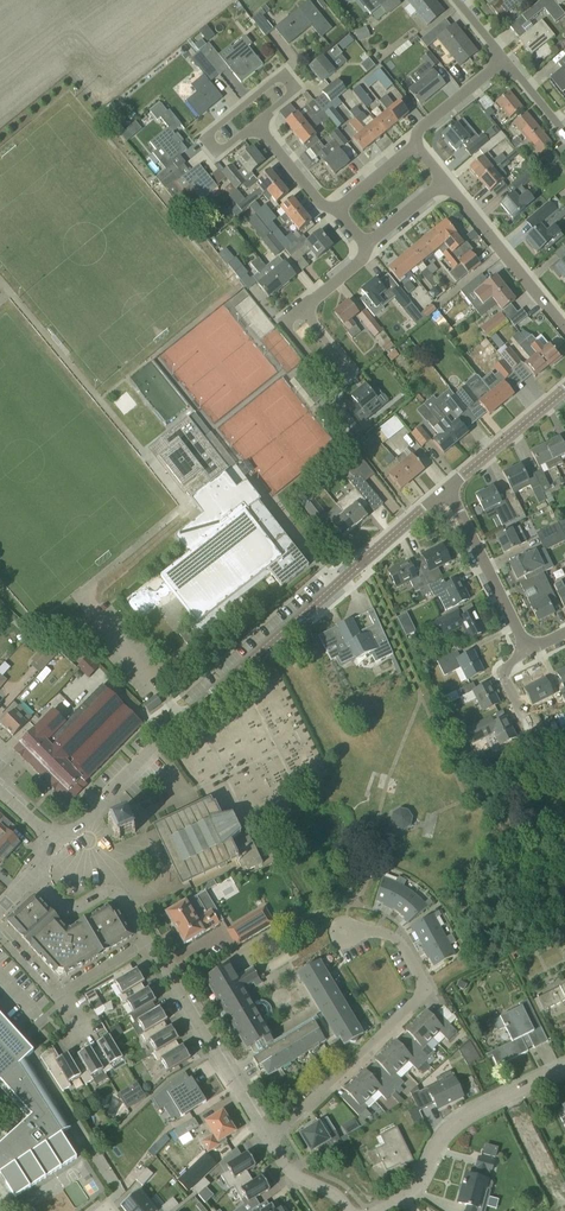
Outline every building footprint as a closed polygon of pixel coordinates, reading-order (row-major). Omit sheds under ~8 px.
[(322,8),(326,5),(321,0),(318,0),(317,1),(322,8)] [(380,7),(387,15),(401,4),(398,0),(389,0),(380,7)] [(410,17),(415,13),(426,27),(444,12),(434,0),(404,0),(409,6),(404,10),(410,17)] [(501,18),(523,0),(522,0),(486,0),(501,18)] [(553,0),(541,0),(522,16),(509,26),(519,38),(518,40),(531,55),(554,36),(542,21),(526,33),(522,28),(527,23),(544,9),(555,23),(564,15),(558,6),(553,0)] [(275,28),(281,35),(288,44),(311,26),(321,38),(331,29),(308,1),(275,28)] [(274,30),(263,17),(270,11),(265,5),(261,9),(262,10),(251,19),(266,37),(274,30)] [(477,53),(460,32),(457,34),(451,27),(438,38),(460,66),(477,53)] [(358,40),(365,38),(363,29),(356,31),(358,40)] [(435,42),(428,34),(420,41),(427,48),(435,42)] [(343,49),(353,41),(349,35),(338,42),(343,49)] [(200,52),(199,52),(205,60),(218,75),(219,75),(220,76),(229,68),(241,83),(263,65),(247,46),(251,43),(246,36),(232,48),(240,58),(229,68),(209,43),(199,51),(200,52)] [(309,69),(322,83),(347,62),(341,55),(342,54),(336,46),(323,58),(322,58),(309,69)] [(205,60),(199,52),(190,59),(204,75),(191,86),(197,93),(186,101),(199,117),(222,98),(210,83),(218,75),(205,60)] [(421,59),(430,71),(439,64),(430,52),(421,59)] [(562,68),(550,78),(562,93),(564,90),(564,58),(558,63),(562,68)] [(369,60),(361,64),(364,70),(372,66),(369,60)] [(372,75),(386,91),(393,85),(379,69),(372,75)] [(408,90),(420,104),(444,85),(433,70),(408,90)] [(322,92),(323,94),(331,104),(346,91),(337,79),(322,92)] [(352,92),(366,108),(372,103),(359,86),(352,92)] [(496,102),(509,119),(522,108),(509,92),(496,102)] [(387,111),(397,124),(408,114),(398,102),(394,105),(386,96),(379,102),(387,111)] [(484,109),(492,104),(487,96),(479,101),(484,109)] [(285,123),(294,134),(322,112),(313,100),(307,105),(312,111),(302,119),(297,113),(285,123)] [(185,150),(180,144),(183,141),(177,134),(175,135),(173,132),(181,125),(169,110),(167,112),(161,104),(150,112),(157,121),(160,118),(168,128),(150,143),(156,151),(153,154),(160,163),(163,160),(167,164),(170,161),(171,162),(172,162),(172,161),(177,157),(177,158),(187,150),(186,149),(185,150)] [(325,114),(337,129),(345,123),(332,108),(325,114)] [(485,111),(490,117),(494,114),(489,108),(485,111)] [(358,110),(352,115),(374,142),(386,133),(376,121),(371,115),(367,118),(362,113),(361,113),(358,110)] [(387,111),(376,121),(386,133),(397,124),(387,111)] [(322,112),(294,134),(304,146),(316,136),(312,131),(322,123),(323,124),(329,120),(322,112)] [(513,124),(526,140),(539,129),(526,113),(513,124)] [(110,114),(105,118),(110,123),(114,119),(110,114)] [(374,142),(352,115),(351,115),(354,119),(348,123),(358,135),(352,140),(363,152),(374,142)] [(496,124),(500,130),(506,124),(502,119),(496,124)] [(136,122),(120,135),(126,142),(141,129),(136,122)] [(479,150),(488,142),(483,135),(472,144),(456,124),(442,136),(456,152),(464,145),(467,149),(466,150),(471,156),(479,149),(479,150)] [(539,129),(526,140),(539,156),(552,145),(539,129)] [(330,137),(340,150),(348,143),(338,130),(330,137)] [(489,142),(488,142),(479,150),(484,156),(506,138),(501,132),(489,142)] [(509,144),(501,149),(505,155),(513,151),(509,144)] [(263,163),(252,149),(238,161),(244,168),(238,173),(232,166),(222,173),(236,190),(254,176),(251,173),(263,163)] [(318,155),(334,175),(349,163),(338,150),(331,156),(326,149),(318,155)] [(511,153),(516,159),(520,155),(516,149),(511,153)] [(470,168),(480,180),(506,158),(502,154),(494,160),(488,153),(483,157),(470,168)] [(551,154),(545,159),(551,166),(556,161),(551,154)] [(530,156),(525,161),(531,167),(536,163),(530,156)] [(506,158),(480,180),(490,192),(503,181),(503,180),(507,177),(502,170),(510,163),(506,158)] [(521,164),(520,170),(524,174),(531,168),(531,167),(525,161),(521,164)] [(155,178),(162,185),(175,175),(173,173),(178,169),(173,163),(155,178)] [(175,175),(162,185),(173,199),(190,186),(202,200),(218,188),(199,164),(179,180),(175,175)] [(267,192),(279,182),(270,170),(257,180),(262,186),(237,206),(242,212),(263,195),(267,192)] [(533,201),(522,188),(530,182),(524,174),(507,188),(513,194),(500,204),(512,219),(533,201)] [(288,194),(279,182),(267,192),(263,195),(267,201),(271,197),(276,204),(288,194)] [(236,190),(229,196),(232,199),(239,194),(236,190)] [(563,206),(554,196),(525,221),(534,231),(528,237),(526,239),(534,248),(536,246),(540,251),(560,234),(561,235),(564,232),(564,223),(564,222),(559,222),(554,226),(554,225),(546,232),(541,225),(563,206)] [(284,224),(289,220),(302,210),(292,198),(280,208),(285,215),(280,219),(284,224)] [(255,214),(260,220),(271,212),(266,205),(255,214)] [(237,206),(231,211),(236,217),(242,212),(237,206)] [(302,210),(289,220),(299,231),(311,221),(302,210)] [(260,220),(272,234),(278,229),(272,222),(277,219),(271,212),(260,220)] [(247,220),(246,221),(263,241),(262,241),(275,258),(284,250),(254,214),(253,215),(247,220)] [(446,222),(434,231),(461,264),(460,264),(468,274),(480,264),(470,252),(473,250),(466,241),(463,244),(461,241),(446,222)] [(278,229),(272,234),(285,250),(297,240),(292,233),(285,239),(278,229)] [(432,233),(423,241),(433,254),(439,261),(444,257),(454,270),(460,264),(461,264),(434,231),(433,230),(430,232),(432,233)] [(285,250),(295,262),(302,271),(309,266),(302,258),(310,251),(317,259),(332,247),(320,232),(308,242),(303,236),(285,250)] [(423,241),(412,250),(423,264),(428,260),(427,259),(433,254),(423,241)] [(411,250),(400,259),(411,272),(417,267),(421,273),(427,268),(423,264),(412,250),(411,250)] [(559,278),(561,276),(564,281),(564,256),(550,268),(559,278)] [(279,257),(265,267),(281,288),(295,277),(279,257)] [(235,258),(227,265),(240,280),(248,273),(235,258)] [(281,288),(265,267),(258,258),(251,264),(258,273),(253,278),(269,298),(281,288)] [(411,272),(400,259),(388,269),(400,283),(406,278),(405,277),(411,272)] [(433,264),(427,268),(432,275),(438,270),(433,264)] [(432,275),(427,268),(420,274),(432,288),(438,282),(432,275)] [(505,288),(495,276),(483,286),(476,278),(460,291),(465,298),(472,292),(478,299),(471,305),(476,311),(478,310),(492,299),(505,288)] [(383,304),(378,298),(385,292),(375,280),(361,291),(365,295),(360,300),(374,317),(384,309),(381,305),(383,304)] [(403,288),(409,294),(415,289),(410,282),(403,288)] [(390,294),(403,309),(411,302),(398,287),(390,294)] [(431,288),(415,301),(422,309),(438,297),(431,288)] [(492,299),(478,310),(476,311),(481,317),(497,304),(502,311),(515,301),(505,288),(492,299)] [(347,332),(352,339),(361,332),(356,326),(352,320),(358,315),(348,302),(334,313),(349,331),(347,332)] [(421,313),(426,319),(436,310),(431,305),(421,313)] [(509,320),(515,327),(528,316),(522,309),(509,320)] [(358,317),(374,338),(383,331),(366,310),(358,317)] [(418,311),(410,317),(417,327),(425,320),(418,311)] [(480,328),(486,336),(506,321),(500,313),(480,328)] [(530,337),(525,341),(537,355),(547,367),(553,363),(554,364),(562,357),(556,350),(554,351),(549,345),(542,351),(530,337)] [(382,347),(386,352),(394,347),(389,341),(382,347)] [(537,355),(525,341),(519,346),(530,360),(524,365),(535,378),(547,367),(537,355)] [(522,363),(509,348),(500,355),(512,370),(522,363)] [(386,356),(390,360),(397,354),(394,350),(386,356)] [(493,368),(504,381),(513,373),(503,361),(493,368)] [(294,379),(315,405),(326,396),(304,370),(294,379)] [(485,374),(480,378),(483,382),(502,405),(514,395),(503,382),(496,388),(485,374)] [(483,382),(470,392),(465,386),(456,394),(468,409),(478,402),(489,416),(502,405),(483,382)] [(376,399),(365,385),(351,397),(362,410),(369,405),(374,411),(381,406),(376,399)] [(396,391),(398,401),(406,400),(405,389),(396,391)] [(445,403),(457,418),(467,410),(455,395),(445,403)] [(443,412),(441,413),(429,399),(425,403),(430,410),(430,411),(446,431),(456,443),(468,433),(458,420),(457,421),(453,417),(448,416),(448,417),(443,412)] [(361,430),(344,409),(335,417),(352,438),(361,430)] [(446,431),(430,411),(423,417),(439,436),(433,441),(436,444),(444,454),(456,443),(446,431)] [(375,431),(384,443),(404,427),(395,415),(375,431)] [(210,481),(228,468),(188,418),(160,440),(161,440),(169,451),(159,458),(186,493),(187,493),(189,496),(207,483),(210,481)] [(411,434),(422,447),(431,439),(420,426),(411,434)] [(365,440),(370,447),(376,441),(371,435),(365,440)] [(545,446),(556,467),(563,464),(560,458),(564,455),(564,450),(559,439),(558,437),(551,440),(552,442),(545,446)] [(556,467),(545,446),(531,452),(539,468),(546,465),(549,471),(556,467)] [(397,447),(390,453),(395,460),(402,454),(397,447)] [(345,456),(356,470),(365,463),(354,449),(345,456)] [(395,460),(390,453),(383,459),(388,465),(395,460)] [(395,460),(400,465),(412,480),(424,470),(411,455),(407,459),(402,454),(395,460)] [(412,480),(400,465),(388,474),(401,489),(412,480)] [(540,486),(534,474),(527,478),(521,466),(513,470),(512,467),(503,471),(504,474),(513,494),(530,486),(532,490),(540,486)] [(540,486),(543,493),(550,490),(540,471),(534,474),(540,486)] [(285,536),(259,502),(261,501),(246,482),(236,489),(224,473),(209,485),(207,483),(189,496),(198,506),(204,515),(175,537),(189,555),(187,556),(161,577),(190,615),(192,618),(189,621),(200,636),(224,619),(220,614),(230,605),(241,598),(265,578),(261,572),(279,558),(271,547),(285,536)] [(362,498),(343,513),(355,527),(367,517),(361,509),(367,503),(374,512),(383,504),(357,473),(348,481),(362,498)] [(518,519),(510,504),(503,508),(493,488),(485,492),(484,489),(476,493),(477,496),(476,496),(484,512),(493,507),(503,527),(518,519)] [(300,494),(306,500),(310,497),(304,491),(300,494)] [(305,508),(318,524),(327,517),(315,501),(305,508)] [(518,501),(510,504),(518,519),(525,516),(518,501)] [(355,527),(343,513),(331,523),(343,537),(355,527)] [(536,534),(540,542),(563,532),(562,530),(558,523),(536,534)] [(496,537),(504,553),(520,546),(520,545),(527,542),(519,527),(512,530),(512,529),(496,537)] [(540,542),(544,551),(564,541),(564,536),(563,532),(540,542)] [(309,566),(285,536),(271,547),(279,558),(261,572),(265,578),(271,574),(281,587),(309,566)] [(423,557),(416,561),(422,571),(429,585),(441,579),(442,580),(443,580),(437,568),(450,561),(442,545),(422,555),(423,557)] [(524,577),(526,581),(543,573),(544,572),(542,568),(543,567),(535,552),(525,557),(524,557),(510,564),(517,580),(524,577)] [(415,593),(428,586),(429,586),(429,585),(422,571),(416,561),(410,564),(409,562),(408,562),(409,564),(398,569),(397,567),(388,572),(397,589),(410,582),(415,593)] [(543,573),(526,581),(520,584),(524,592),(533,588),(536,594),(527,599),(531,607),(538,622),(554,614),(553,613),(561,609),(556,599),(543,573)] [(447,611),(449,615),(449,616),(460,610),(457,605),(469,599),(465,591),(463,591),(457,580),(445,586),(442,580),(441,579),(429,585),(429,586),(428,586),(432,593),(437,590),(440,596),(438,597),(445,612),(447,611)] [(156,581),(125,598),(137,618),(168,601),(156,581)] [(564,609),(564,588),(562,582),(554,585),(558,593),(557,594),(564,609)] [(242,597),(248,604),(256,598),(250,591),(242,597)] [(241,598),(230,605),(236,612),(246,604),(241,598)] [(5,609),(0,614),(6,619),(11,614),(5,609)] [(337,657),(341,664),(355,658),(356,660),(369,654),(370,657),(372,656),(375,663),(394,654),(384,635),(373,610),(367,613),(373,626),(358,633),(352,619),(319,636),(331,661),(337,657)] [(449,616),(449,615),(435,622),(443,637),(462,628),(468,640),(485,631),(480,622),(479,623),(473,613),(475,612),(475,611),(463,617),(460,610),(449,616)] [(180,635),(188,646),(194,641),(185,630),(180,635)] [(30,636),(41,646),(45,642),(34,632),(30,636)] [(31,661),(41,670),(57,653),(47,644),(31,661)] [(460,668),(466,680),(483,672),(473,651),(460,658),(457,651),(437,661),(444,676),(460,668)] [(100,666),(88,656),(77,667),(88,678),(100,666)] [(7,680),(2,676),(10,667),(5,662),(0,667),(0,689),(7,680)] [(557,673),(564,689),(564,669),(557,673)] [(543,699),(553,695),(558,706),(564,703),(564,702),(558,688),(551,691),(545,679),(525,689),(533,705),(543,699)] [(472,692),(482,712),(499,704),(495,695),(493,696),(487,684),(475,690),(472,685),(473,684),(473,683),(456,692),(459,699),(472,692)] [(85,782),(142,724),(108,690),(88,710),(83,705),(66,722),(53,710),(13,749),(68,804),(88,785),(85,782)] [(51,705),(63,718),(73,709),(60,696),(51,705)] [(143,705),(149,713),(161,703),(156,696),(143,705)] [(0,724),(13,736),(32,717),(19,705),(0,724)] [(466,729),(474,744),(493,734),(499,746),(516,738),(512,729),(510,730),(505,719),(506,718),(506,717),(493,723),(490,717),(466,729)] [(22,774),(13,782),(21,791),(30,784),(22,774)] [(156,828),(183,884),(239,857),(246,872),(263,864),(252,842),(235,850),(231,841),(241,832),(232,814),(219,816),(214,806),(212,807),(210,802),(156,828)] [(51,813),(58,821),(67,814),(61,806),(51,813)] [(411,825),(412,820),(412,818),(408,811),(399,809),(392,813),(390,822),(395,829),(403,831),(410,826),(411,825)] [(120,839),(119,837),(132,831),(133,833),(135,832),(125,810),(120,813),(119,815),(120,817),(112,820),(111,818),(109,819),(110,821),(108,822),(109,824),(111,823),(116,835),(114,836),(115,838),(117,838),(118,840),(120,839)] [(1,862),(1,863),(20,843),(0,824),(0,863),(1,862)] [(383,905),(388,907),(403,879),(399,877),(396,882),(393,881),(390,879),(386,878),(383,877),(376,901),(380,902),(384,904),(383,905)] [(399,913),(400,913),(416,894),(415,894),(412,892),(409,890),(407,888),(404,886),(406,881),(403,879),(388,907),(392,909),(393,908),(399,913)] [(186,902),(166,914),(184,945),(219,924),(210,909),(215,906),(205,891),(196,896),(186,902)] [(416,894),(400,913),(405,918),(404,919),(407,923),(432,903),(429,899),(425,903),(422,901),(420,898),(417,896),(416,894)] [(22,937),(30,947),(31,947),(36,953),(40,958),(40,957),(42,960),(55,974),(58,972),(64,972),(66,976),(83,966),(83,965),(85,964),(90,961),(97,957),(127,939),(131,937),(125,925),(118,913),(113,916),(108,907),(90,918),(78,924),(79,925),(67,931),(58,922),(59,921),(39,900),(38,900),(39,901),(35,903),(32,899),(11,918),(12,918),(9,921),(8,921),(16,931),(22,937)] [(264,908),(227,930),(236,946),(274,923),(264,908)] [(415,932),(419,940),(441,928),(436,918),(441,915),(439,911),(410,927),(414,932),(415,932)] [(422,948),(425,954),(454,938),(452,935),(446,937),(441,928),(419,940),(423,948),(422,948)] [(454,938),(425,954),(428,959),(429,958),(434,967),(456,955),(450,945),(456,942),(454,938)] [(265,1039),(267,1037),(261,1026),(263,1025),(264,1024),(266,1024),(267,1023),(268,1022),(269,1021),(270,1019),(271,1018),(271,1017),(272,1015),(272,1014),(272,1012),(272,1010),(271,1009),(271,1008),(270,1006),(269,1005),(268,1004),(267,1003),(266,1002),(264,1001),(263,1001),(261,1000),(260,1000),(258,1000),(257,1001),(255,1001),(254,1002),(253,1002),(251,1003),(250,1004),(248,1006),(240,991),(252,984),(254,988),(263,983),(253,968),(233,980),(225,966),(204,979),(224,1012),(220,1014),(236,1039),(239,1037),(247,1050),(251,1048),(254,1053),(258,1054),(259,1056),(253,1060),(260,1071),(264,1069),(268,1076),(282,1068),(285,1071),(292,1064),(291,1063),(296,1059),(299,1062),(306,1055),(305,1054),(311,1051),(314,1054),(320,1047),(319,1045),(326,1042),(325,1041),(334,1035),(337,1039),(340,1037),(344,1045),(349,1042),(350,1043),(350,1042),(353,1043),(355,1042),(357,1041),(358,1038),(358,1037),(367,1032),(359,1024),(359,1025),(358,1025),(351,1014),(355,1012),(346,1003),(345,1004),(342,998),(345,996),(346,996),(338,988),(337,989),(333,984),(336,982),(337,982),(337,981),(329,974),(328,975),(325,970),(328,968),(328,967),(321,960),(320,960),(314,964),(311,963),(308,964),(306,966),(305,969),(297,974),(322,1015),(298,1029),(270,1046),(266,1039),(265,1039)] [(113,980),(122,994),(122,995),(141,983),(141,984),(144,982),(137,969),(134,971),(130,965),(131,965),(130,964),(83,992),(90,1004),(99,999),(95,991),(113,980)] [(456,986),(464,991),(467,984),(460,980),(456,986)] [(126,1002),(133,1014),(153,1002),(153,1003),(156,1001),(148,988),(145,990),(141,984),(141,983),(122,995),(122,994),(117,997),(118,998),(119,997),(123,1004),(126,1002)] [(539,1000),(544,1011),(564,1000),(564,985),(538,998),(539,1000)] [(486,1055),(488,1058),(492,1056),(497,1066),(528,1051),(526,1047),(532,1044),(534,1048),(548,1041),(527,1000),(519,1004),(521,1008),(493,1021),(498,1031),(505,1028),(512,1041),(486,1055)] [(138,1021),(144,1033),(145,1033),(164,1022),(167,1020),(160,1007),(157,1009),(153,1003),(153,1002),(133,1014),(129,1016),(129,1017),(130,1016),(135,1023),(138,1021)] [(95,1011),(98,1016),(106,1011),(103,1006),(95,1011)] [(416,1019),(415,1020),(433,1039),(440,1033),(448,1041),(457,1032),(436,1010),(431,1016),(426,1011),(423,1015),(423,1014),(419,1016),(416,1019)] [(23,1040),(25,1038),(21,1034),(19,1036),(0,1015),(0,1088),(28,1119),(0,1144),(0,1174),(15,1198),(76,1158),(61,1134),(71,1127),(27,1058),(33,1052),(23,1040)] [(410,1035),(405,1040),(426,1062),(429,1059),(435,1054),(427,1045),(433,1039),(415,1020),(414,1021),(411,1024),(409,1027),(406,1031),(410,1035)] [(149,1040),(156,1052),(175,1041),(176,1041),(179,1039),(171,1026),(168,1028),(164,1022),(145,1033),(144,1033),(140,1035),(140,1036),(142,1035),(146,1042),(149,1040)] [(110,1028),(116,1037),(123,1033),(117,1024),(110,1028)] [(98,1047),(92,1051),(103,1070),(106,1075),(106,1074),(105,1073),(112,1069),(111,1066),(123,1058),(109,1036),(96,1044),(98,1047)] [(385,1048),(384,1049),(402,1068),(409,1062),(417,1071),(419,1069),(426,1062),(405,1040),(400,1045),(396,1041),(392,1044),(388,1046),(385,1048)] [(156,1052),(152,1054),(152,1055),(153,1054),(158,1061),(161,1060),(168,1072),(190,1058),(185,1050),(183,1046),(179,1048),(176,1041),(175,1041),(156,1052)] [(470,1041),(459,1050),(467,1065),(480,1058),(470,1041)] [(79,1058),(73,1062),(81,1076),(81,1077),(86,1086),(87,1086),(86,1084),(93,1080),(91,1077),(103,1070),(92,1051),(90,1047),(77,1055),(79,1058)] [(379,1065),(374,1070),(395,1092),(404,1083),(396,1075),(402,1068),(384,1049),(383,1050),(381,1053),(378,1057),(379,1057),(375,1060),(379,1065)] [(73,1062),(68,1054),(55,1061),(57,1064),(50,1069),(49,1068),(63,1093),(64,1092),(63,1091),(71,1086),(69,1083),(81,1077),(81,1076),(73,1062)] [(426,1062),(419,1069),(423,1073),(430,1066),(429,1065),(426,1062)] [(354,1078),(353,1079),(371,1098),(378,1092),(386,1100),(391,1095),(395,1092),(374,1070),(369,1075),(365,1070),(361,1074),(361,1073),(357,1075),(354,1078)] [(168,1083),(152,1098),(153,1099),(159,1109),(159,1110),(172,1102),(174,1105),(182,1117),(202,1104),(206,1102),(204,1100),(196,1086),(191,1088),(189,1084),(191,1083),(185,1073),(185,1072),(182,1074),(168,1083)] [(417,1086),(410,1093),(419,1111),(427,1108),(435,1104),(437,1109),(463,1097),(454,1078),(439,1085),(438,1082),(420,1091),(417,1086)] [(371,1098),(353,1079),(350,1083),(347,1086),(344,1090),(348,1094),(343,1099),(358,1116),(359,1120),(362,1117),(364,1121),(372,1115),(366,1109),(368,1107),(365,1104),(371,1098)] [(121,1099),(127,1109),(146,1097),(140,1087),(121,1099)] [(404,1101),(395,1092),(391,1095),(399,1104),(404,1101)] [(409,1111),(414,1122),(422,1118),(417,1107),(409,1111)] [(232,1134),(233,1131),(227,1122),(228,1120),(223,1112),(205,1123),(213,1135),(201,1142),(208,1152),(226,1141),(224,1138),(232,1134)] [(109,1121),(112,1126),(119,1122),(116,1117),(109,1121)] [(173,1131),(178,1139),(199,1126),(194,1118),(173,1131)] [(348,1122),(354,1131),(360,1127),(354,1118),(348,1122)] [(327,1136),(319,1122),(300,1134),(311,1152),(317,1149),(321,1156),(342,1144),(339,1138),(335,1131),(327,1136)] [(90,1131),(95,1140),(102,1135),(97,1126),(90,1131)] [(380,1136),(385,1145),(367,1153),(374,1166),(382,1162),(387,1171),(404,1162),(405,1164),(412,1160),(397,1128),(380,1136)] [(346,1134),(339,1138),(342,1144),(349,1139),(346,1134)] [(108,1149),(126,1169),(142,1154),(124,1135),(108,1149)] [(229,1171),(221,1176),(229,1190),(233,1187),(250,1177),(247,1171),(255,1166),(248,1153),(226,1166),(229,1171)] [(468,1205),(466,1210),(477,1210),(477,1209),(478,1209),(484,1189),(487,1190),(487,1189),(489,1190),(492,1189),(493,1183),(492,1181),(489,1180),(488,1179),(490,1171),(492,1171),(494,1162),(479,1158),(476,1166),(478,1167),(475,1177),(466,1174),(459,1203),(468,1205)] [(145,1171),(134,1182),(141,1188),(151,1177),(145,1171)] [(250,1177),(233,1187),(241,1200),(245,1198),(248,1203),(255,1198),(270,1190),(262,1177),(253,1182),(250,1177)] [(202,1179),(192,1189),(193,1189),(199,1195),(206,1188),(208,1186),(210,1184),(204,1178),(202,1179)] [(543,1186),(536,1190),(540,1200),(552,1194),(549,1189),(546,1190),(543,1186)] [(64,1189),(26,1209),(27,1210),(76,1210),(64,1189)] [(121,1206),(125,1210),(137,1210),(148,1202),(139,1191),(121,1206)] [(159,1210),(171,1210),(176,1207),(171,1200),(159,1210)] [(137,1210),(156,1210),(148,1202),(137,1210)] [(204,1208),(199,1202),(196,1205),(200,1210),(204,1208)] [(281,1208),(280,1209),(276,1203),(269,1207),(266,1203),(258,1208),(259,1210),(257,1210),(283,1210),(281,1208)]
